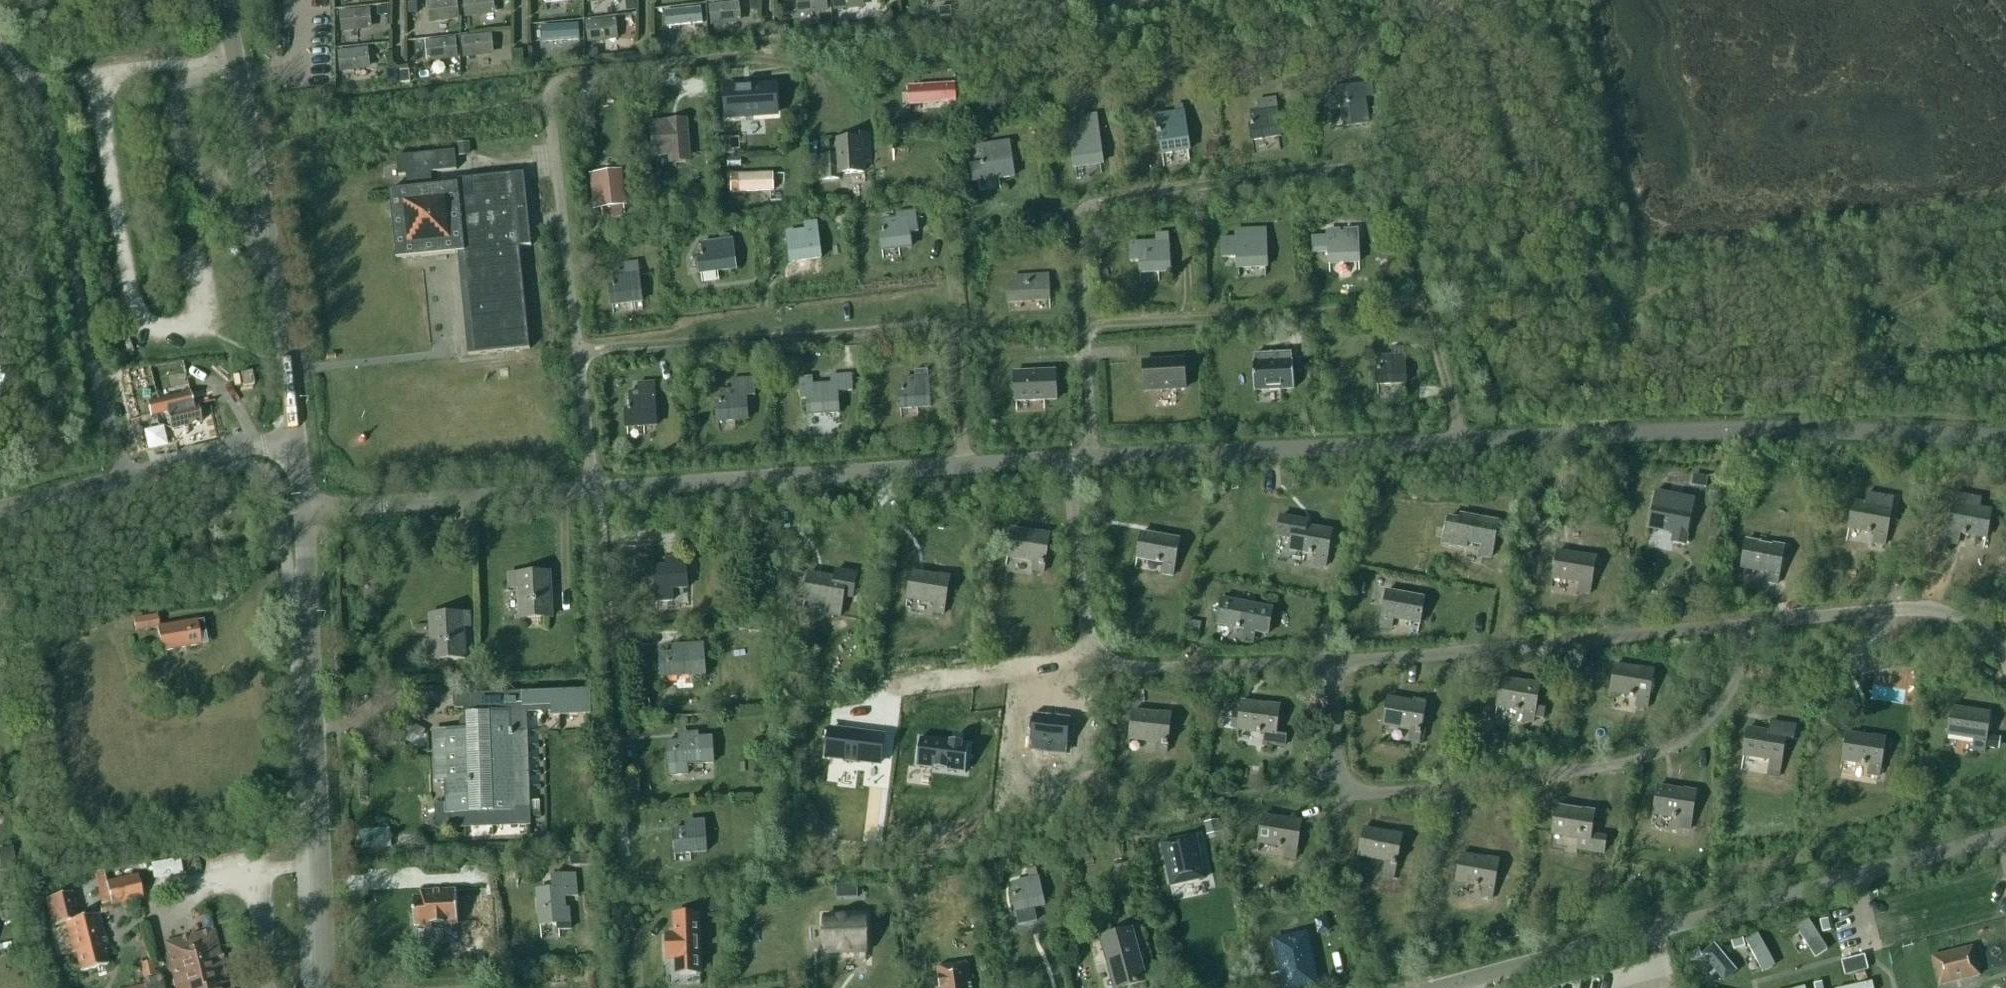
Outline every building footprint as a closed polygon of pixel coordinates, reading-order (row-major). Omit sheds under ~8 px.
[(458,0),(447,0),(427,2),(430,24),(460,21),(458,0)] [(494,0),(463,0),(465,19),(496,15),(494,0)] [(572,0),(541,0),(542,10),(573,6),(572,0)] [(636,11),(634,0),(629,0),(626,1),(627,12),(636,11)] [(827,0),(797,0),(799,16),(829,12),(827,0)] [(863,0),(833,0),(834,12),(864,8),(863,0)] [(751,2),(752,11),(760,11),(759,1),(751,2)] [(741,24),(739,3),(709,6),(711,27),(741,24)] [(409,14),(418,14),(418,4),(409,4),(409,14)] [(379,8),(379,16),(389,16),(389,7),(379,8)] [(940,17),(952,16),(951,8),(939,9),(940,17)] [(372,30),(370,9),(340,12),(342,33),(372,30)] [(698,32),(696,11),(665,14),(668,35),(698,32)] [(618,40),(616,19),(586,22),(588,43),(618,40)] [(837,22),(838,30),(849,29),(849,21),(837,22)] [(574,46),(571,25),(541,28),(543,49),(574,46)] [(788,35),(787,27),(777,28),(778,36),(788,35)] [(494,56),(492,34),(462,38),(464,59),(494,56)] [(459,61),(456,38),(426,42),(428,64),(459,61)] [(657,50),(669,49),(668,41),(656,42),(657,50)] [(370,70),(367,49),(338,52),(340,73),(370,70)] [(589,59),(598,59),(598,51),(588,52),(589,59)] [(570,61),(579,60),(578,52),(569,53),(570,61)] [(521,55),(513,55),(514,67),(522,67),(521,55)] [(388,83),(397,82),(396,70),(388,71),(388,83)] [(410,71),(402,72),(403,84),(411,83),(410,71)] [(1284,92),(1292,91),(1291,83),(1282,85),(1284,92)] [(1344,128),(1368,124),(1364,98),(1373,97),(1371,84),(1331,90),(1333,107),(1341,106),(1344,128)] [(760,88),(726,90),(727,119),(745,118),(745,117),(776,115),(775,101),(776,101),(775,93),(776,93),(775,86),(760,87),(760,88)] [(955,102),(954,86),(909,89),(910,105),(955,102)] [(1252,141),(1281,137),(1275,99),(1257,102),(1259,111),(1251,113),(1253,126),(1250,127),(1252,141)] [(1174,107),(1175,114),(1156,117),(1162,155),(1190,151),(1184,112),(1183,112),(1182,106),(1174,107)] [(1103,164),(1098,127),(1096,117),(1088,118),(1089,127),(1068,129),(1074,168),(1103,164)] [(687,121),(668,122),(651,124),(653,158),(670,156),(671,164),(691,162),(687,121)] [(836,142),(836,156),(817,157),(819,182),(838,181),(838,175),(864,173),(863,162),(870,161),(868,135),(858,136),(858,140),(836,142)] [(721,140),(722,156),(734,155),(734,151),(730,151),(730,139),(721,140)] [(983,164),(982,164),(970,166),(973,183),(985,182),(1014,177),(1009,142),(980,146),(983,164)] [(470,144),(458,145),(459,154),(471,154),(470,144)] [(408,190),(390,192),(397,261),(406,260),(458,254),(469,356),(530,350),(520,248),(532,247),(524,174),(474,179),(475,183),(459,185),(433,188),(431,174),(457,171),(455,152),(397,158),(399,177),(407,176),(408,190)] [(742,170),(742,160),(728,160),(728,170),(742,170)] [(620,172),(591,176),(593,191),(598,191),(600,210),(602,209),(602,215),(624,213),(624,207),(625,207),(620,172)] [(773,175),(740,176),(730,176),(731,193),(773,192),(773,175)] [(895,213),(896,220),(883,222),(884,234),(879,234),(881,251),(912,247),(910,234),(919,233),(916,210),(895,213)] [(794,246),(788,246),(790,263),(821,259),(818,230),(793,234),(794,246)] [(1256,238),(1235,239),(1221,240),(1222,259),(1236,259),(1237,269),(1267,268),(1265,230),(1255,230),(1256,238)] [(1331,238),(1312,239),(1313,254),(1329,253),(1329,265),(1359,263),(1358,230),(1344,231),(1344,233),(1340,233),(1340,231),(1331,231),(1331,238)] [(720,236),(721,243),(702,245),(703,257),(698,258),(700,275),(737,270),(733,241),(731,242),(730,235),(720,236)] [(1139,258),(1140,274),(1170,272),(1168,243),(1150,244),(1150,238),(1142,238),(1143,258),(1139,258)] [(241,261),(234,252),(230,256),(237,264),(241,261)] [(612,306),(643,302),(638,264),(624,266),(626,275),(613,276),(615,288),(609,289),(612,306)] [(1008,303),(1050,301),(1048,276),(1014,278),(1014,287),(1007,287),(1008,303)] [(1376,386),(1406,385),(1405,356),(1404,356),(1404,349),(1392,349),(1392,357),(1379,357),(1379,371),(1376,371),(1376,386)] [(1291,354),(1254,356),(1255,364),(1253,364),(1254,392),(1294,390),(1293,362),(1291,362),(1291,354)] [(788,363),(781,355),(773,362),(780,370),(788,363)] [(1184,360),(1143,363),(1145,392),(1186,390),(1184,360)] [(252,372),(241,374),(243,387),(254,385),(252,372)] [(1016,403),(1056,401),(1055,372),(1014,374),(1016,403)] [(851,375),(831,377),(831,385),(812,387),(811,378),(799,379),(801,400),(807,400),(809,416),(840,413),(838,392),(853,391),(851,375)] [(756,396),(754,379),(732,381),(733,392),(721,393),(722,405),(716,405),(718,422),(749,420),(747,397),(756,396)] [(899,410),(931,408),(929,379),(903,380),(904,392),(898,393),(899,410)] [(631,411),(625,411),(626,428),(657,426),(655,392),(629,393),(631,411)] [(190,393),(147,403),(150,417),(167,414),(170,430),(201,423),(198,406),(193,407),(190,393)] [(1693,478),(1692,486),(1706,488),(1707,480),(1693,478)] [(1656,492),(1648,528),(1650,529),(1650,528),(1675,533),(1673,543),(1685,546),(1694,500),(1693,500),(1692,500),(1683,498),(1681,497),(1680,498),(1670,496),(1670,495),(1668,495),(1657,493),(1657,492),(1656,492)] [(1955,494),(1953,505),(1946,543),(1957,545),(1959,534),(1986,539),(1991,512),(1978,509),(1980,498),(1955,494)] [(1865,505),(1854,503),(1849,530),(1875,535),(1874,544),(1884,546),(1893,499),(1867,495),(1865,505)] [(1449,519),(1444,544),(1466,548),(1467,543),(1482,546),(1480,557),(1490,558),(1490,559),(1491,559),(1498,523),(1486,520),(1486,521),(1462,516),(1460,515),(1459,522),(1450,520),(1450,519),(1449,519)] [(1280,518),(1277,537),(1292,539),(1289,551),(1291,551),(1309,554),(1309,556),(1312,556),(1312,555),(1316,555),(1314,566),(1324,567),(1324,568),(1325,569),(1332,532),(1320,530),(1320,531),(1306,528),(1307,523),(1280,518)] [(1033,571),(1043,573),(1050,537),(1012,530),(1007,558),(1034,563),(1033,571)] [(1164,565),(1162,574),(1173,576),(1179,540),(1142,534),(1137,560),(1164,565)] [(1777,585),(1784,549),(1746,542),(1741,569),(1768,574),(1766,583),(1777,585)] [(1580,584),(1578,594),(1589,595),(1595,559),(1558,552),(1553,580),(1580,584)] [(687,589),(685,558),(666,559),(666,567),(654,567),(656,603),(673,602),(672,590),(687,589)] [(809,574),(804,602),(805,602),(806,602),(831,606),(829,616),(839,617),(839,618),(840,618),(844,598),(853,599),(857,575),(836,571),(835,580),(810,575),(809,574)] [(365,574),(358,573),(353,579),(356,586),(363,587),(368,581),(365,574)] [(933,613),(944,615),(950,579),(912,573),(907,600),(934,604),(933,613)] [(552,618),(550,574),(509,576),(509,589),(519,589),(520,617),(516,617),(516,620),(552,618)] [(1424,599),(1387,592),(1380,628),(1391,630),(1393,620),(1420,625),(1424,599)] [(1222,600),(1217,626),(1219,626),(1237,629),(1237,630),(1240,631),(1240,630),(1244,630),(1242,641),(1252,643),(1253,644),(1255,633),(1268,636),(1273,609),(1248,605),(1248,606),(1223,601),(1223,600),(1222,600)] [(470,614),(430,616),(432,658),(430,658),(430,661),(465,659),(464,628),(471,628),(470,614)] [(159,628),(157,616),(133,620),(135,632),(157,629),(161,653),(201,646),(199,635),(205,634),(203,621),(159,628)] [(762,633),(761,625),(749,626),(750,634),(762,633)] [(671,647),(672,655),(660,655),(662,679),(706,676),(703,645),(671,647)] [(1615,666),(1611,693),(1638,697),(1636,707),(1647,709),(1653,672),(1615,666)] [(460,680),(473,680),(473,672),(460,672),(460,680)] [(1502,680),(1500,688),(1497,707),(1524,711),(1522,721),(1533,723),(1539,686),(1502,680)] [(466,731),(434,733),(436,781),(448,780),(449,806),(437,806),(437,828),(530,825),(529,815),(540,815),(540,802),(529,802),(526,713),(541,712),(545,717),(550,712),(554,714),(554,717),(590,716),(590,692),(474,695),(474,714),(466,714),(466,715),(466,731)] [(1419,742),(1426,706),(1388,699),(1383,726),(1410,730),(1408,740),(1419,742)] [(1280,708),(1242,703),(1238,731),(1265,735),(1263,744),(1273,745),(1273,746),(1274,746),(1274,745),(1283,746),(1283,747),(1284,747),(1286,736),(1285,736),(1284,737),(1276,736),(1280,708)] [(1973,750),(1984,751),(1985,748),(1987,737),(1990,715),(1952,709),(1948,736),(1975,741),(1973,750)] [(1171,717),(1133,712),(1130,740),(1157,743),(1155,752),(1166,754),(1171,717)] [(1033,717),(1029,754),(1066,759),(1071,721),(1033,717)] [(1796,726),(1769,721),(1767,733),(1748,729),(1743,757),(1770,762),(1767,777),(1778,779),(1785,739),(1794,740),(1796,726)] [(770,738),(779,737),(778,725),(769,726),(770,738)] [(830,732),(827,757),(843,759),(843,762),(860,764),(861,761),(881,764),(885,739),(830,732)] [(713,736),(699,737),(698,734),(678,735),(678,742),(667,743),(668,767),(669,767),(670,775),(688,774),(688,766),(714,764),(713,736)] [(1879,777),(1885,740),(1847,734),(1843,762),(1869,766),(1868,775),(1879,777)] [(1987,737),(1985,748),(1994,749),(1996,738),(1987,737)] [(920,739),(917,768),(965,774),(969,745),(920,739)] [(1679,828),(1690,830),(1695,793),(1657,788),(1653,816),(1680,820),(1679,828)] [(776,813),(776,805),(764,805),(764,813),(776,813)] [(1579,840),(1577,849),(1603,853),(1606,839),(1591,836),(1594,814),(1557,808),(1552,836),(1579,840)] [(1294,858),(1300,822),(1263,815),(1258,843),(1285,847),(1283,857),(1294,858)] [(1219,821),(1204,824),(1207,836),(1221,833),(1219,821)] [(673,831),(675,855),(707,853),(705,822),(684,823),(685,830),(673,831)] [(1402,837),(1365,829),(1359,856),(1386,862),(1382,877),(1393,880),(1402,837)] [(361,833),(362,849),(391,847),(390,831),(361,833)] [(1163,845),(1161,846),(1171,886),(1204,878),(1204,880),(1206,879),(1197,839),(1163,847),(1163,845)] [(16,869),(13,850),(1,852),(4,872),(16,869)] [(1492,898),(1499,862),(1461,855),(1456,883),(1483,888),(1481,896),(1492,898)] [(1128,864),(1115,867),(1116,875),(1129,872),(1128,864)] [(1016,897),(1013,898),(1016,913),(1017,913),(1019,925),(1036,922),(1033,909),(1045,906),(1039,879),(1038,879),(1036,869),(1027,871),(1029,881),(1013,884),(1016,897)] [(137,876),(106,883),(103,872),(94,875),(101,905),(110,903),(111,907),(143,899),(137,876)] [(552,878),(553,891),(537,892),(538,927),(568,926),(568,912),(564,912),(564,900),(577,899),(576,877),(552,878)] [(857,885),(837,886),(837,899),(858,899),(857,885)] [(15,890),(0,894),(0,901),(1,906),(18,902),(15,890)] [(421,898),(413,898),(414,927),(458,925),(457,891),(421,892),(421,898)] [(98,914),(77,919),(71,893),(45,900),(51,925),(65,922),(73,953),(76,953),(80,972),(108,966),(104,952),(107,951),(98,914)] [(699,916),(677,917),(677,936),(669,936),(669,958),(677,958),(678,973),(700,972),(699,916)] [(1329,932),(1326,917),(1315,919),(1318,934),(1329,932)] [(1826,947),(1807,917),(1795,925),(1814,955),(1826,947)] [(824,919),(825,953),(866,952),(864,918),(824,919)] [(1828,920),(1820,922),(1823,933),(1831,932),(1828,920)] [(1515,927),(1506,929),(1508,939),(1518,936),(1515,927)] [(1114,987),(1127,987),(1146,983),(1132,931),(1101,939),(1114,987)] [(1774,963),(1757,931),(1745,938),(1762,969),(1774,963)] [(231,983),(227,984),(214,932),(165,944),(176,987),(232,987),(231,983)] [(1285,987),(1306,987),(1316,986),(1305,936),(1276,942),(1285,987)] [(1742,939),(1732,942),(1734,950),(1745,947),(1742,939)] [(1736,968),(1714,941),(1701,951),(1723,978),(1736,968)] [(1972,948),(1932,958),(1939,986),(1979,976),(1972,948)] [(1699,950),(1688,955),(1692,962),(1702,957),(1699,950)] [(1865,956),(1841,962),(1845,975),(1868,969),(1865,956)] [(144,980),(156,977),(152,962),(140,965),(144,980)] [(937,968),(940,987),(971,987),(968,964),(937,968)] [(161,976),(156,977),(144,980),(146,987),(163,987),(161,976)] [(1871,979),(1834,987),(1873,987),(1871,979)]
